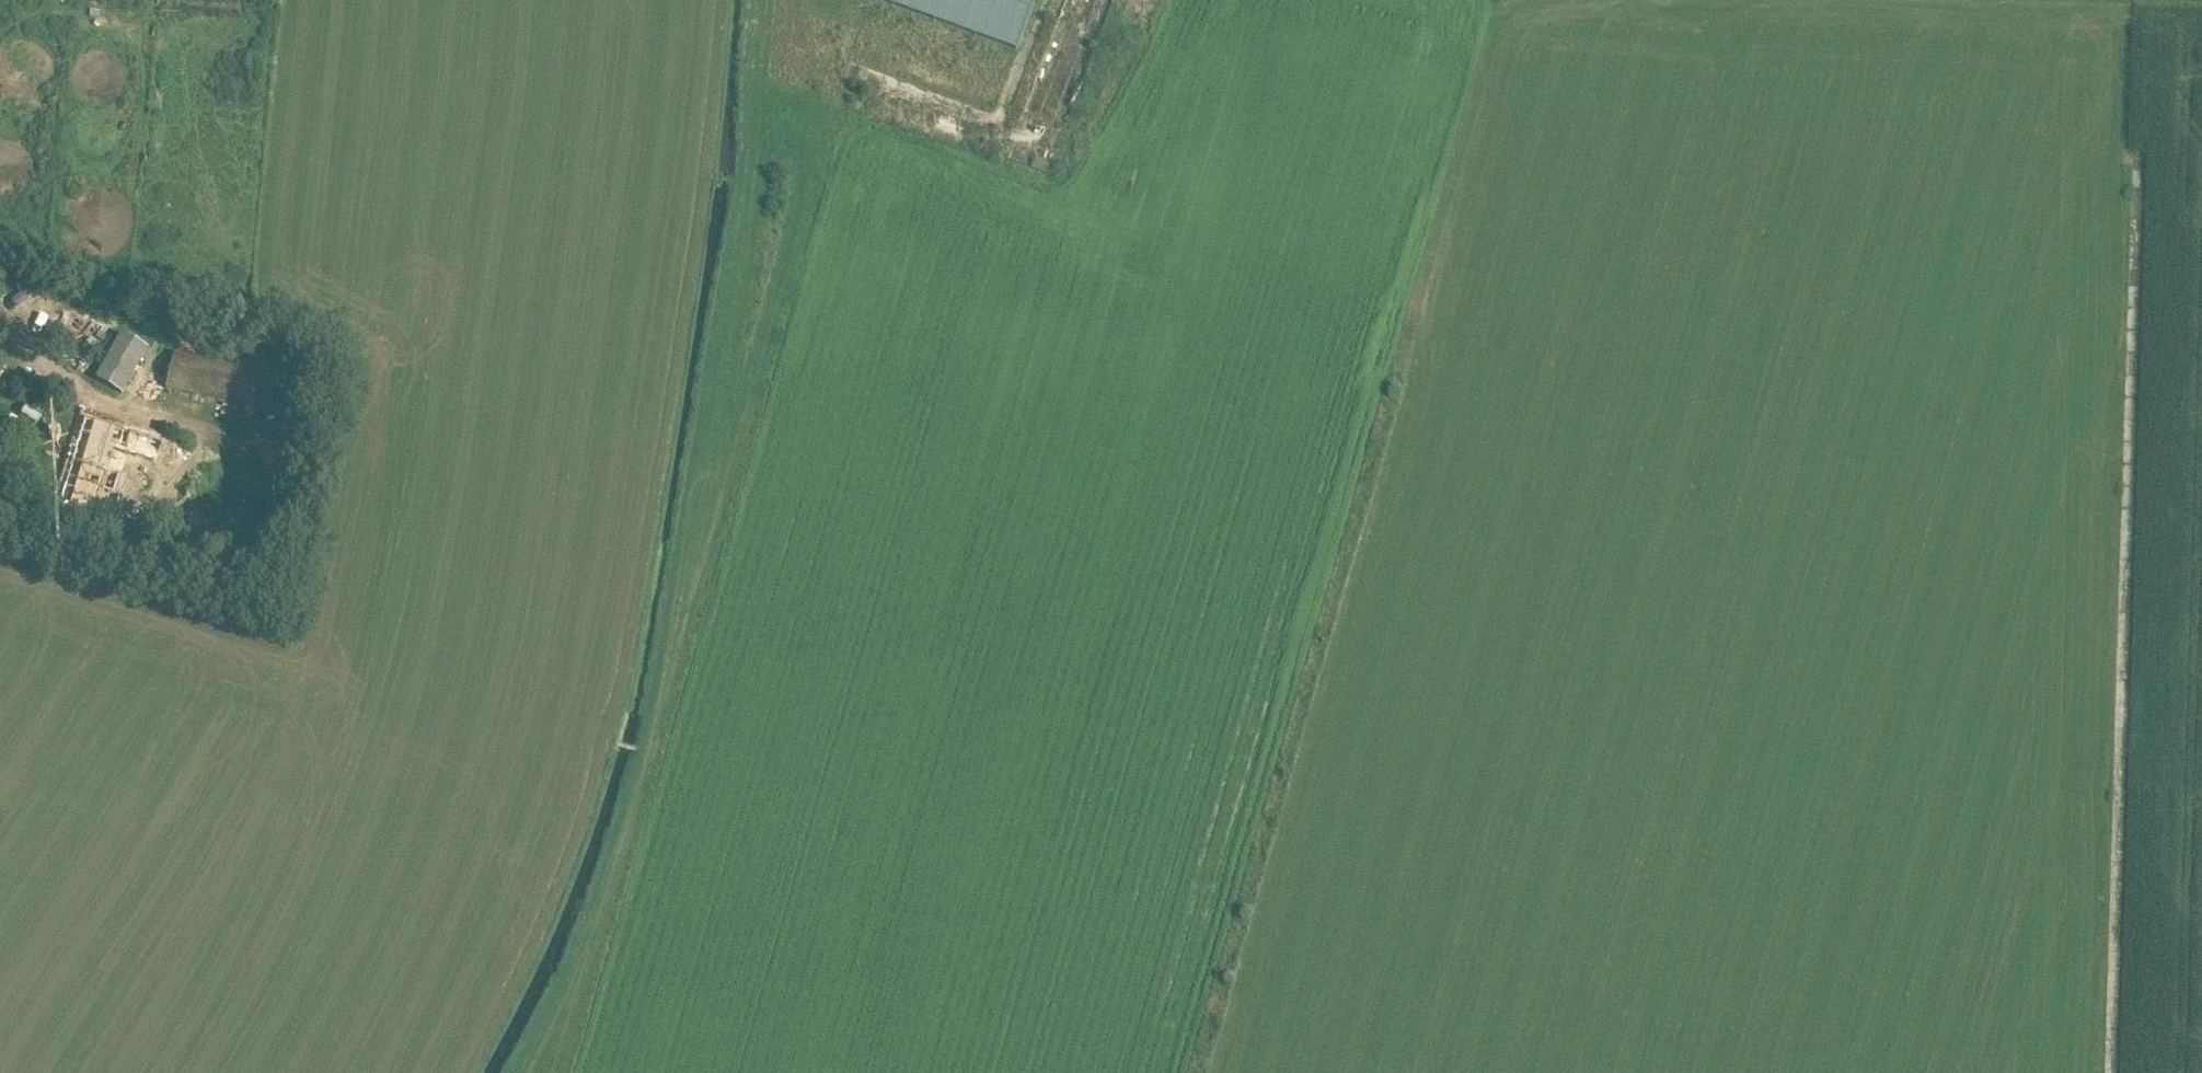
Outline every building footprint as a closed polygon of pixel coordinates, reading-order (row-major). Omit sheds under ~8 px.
[(1018,52),(1037,0),(876,0),(1018,52)] [(98,379),(122,393),(148,348),(143,345),(152,329),(133,318),(98,379)] [(167,388),(306,422),(315,385),(176,352),(167,388)] [(162,442),(108,426),(87,419),(61,504),(115,520),(123,495),(116,493),(128,455),(156,464),(162,442)]
